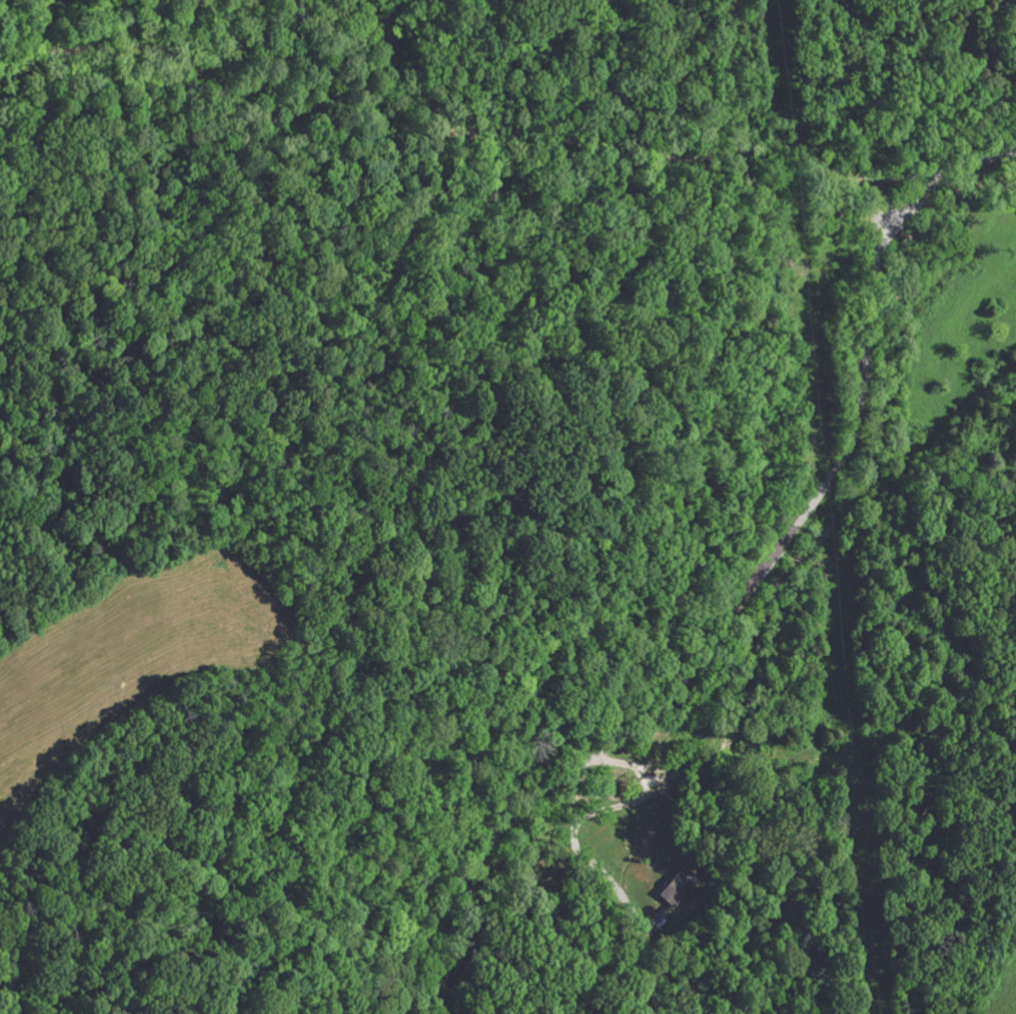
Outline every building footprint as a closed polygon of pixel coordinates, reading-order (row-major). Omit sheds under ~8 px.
[(691,880),(675,865),(650,893),(666,907),(691,880)]
